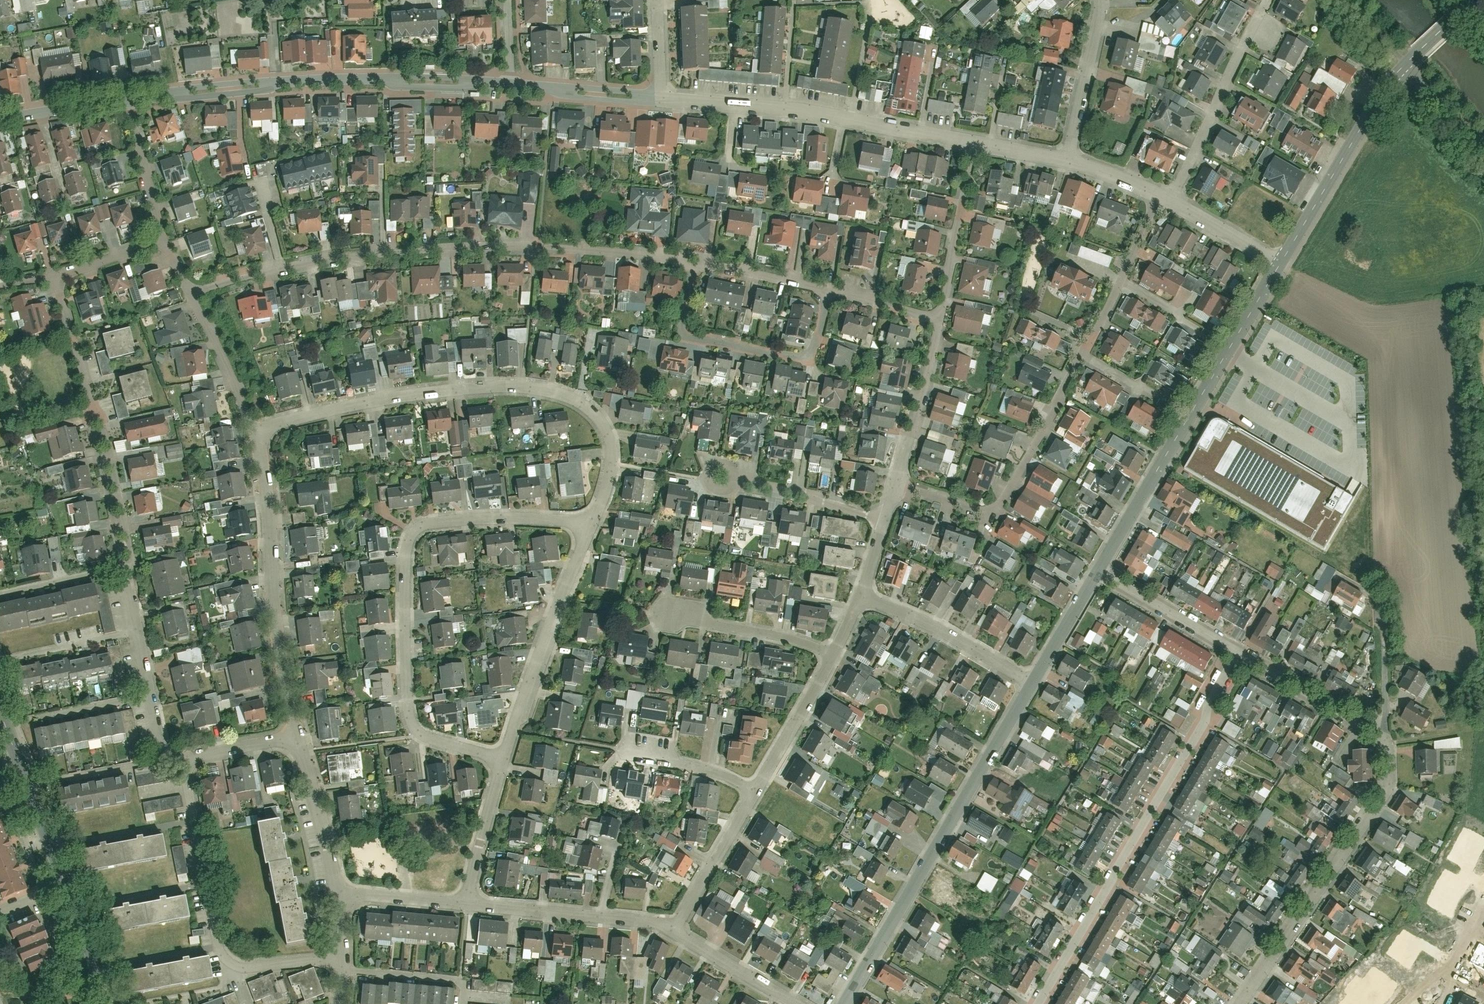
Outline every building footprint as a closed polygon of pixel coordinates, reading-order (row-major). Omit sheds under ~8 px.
[(7,0),(0,0),(0,19),(11,17),(7,0)] [(374,19),(373,3),(370,4),(369,0),(344,0),(345,6),(348,6),(349,20),(374,19)] [(546,23),(545,0),(524,0),(525,24),(546,23)] [(610,20),(624,20),(624,28),(644,28),(643,0),(637,0),(624,0),(609,0),(610,20)] [(706,8),(727,8),(727,0),(696,0),(696,2),(706,2),(706,8)] [(990,0),(984,0),(971,12),(983,25),(999,11),(990,0)] [(1064,12),(1076,0),(1052,0),(1064,12)] [(1187,12),(1175,0),(1174,0),(1160,14),(1164,18),(1158,25),(1172,39),(1179,32),(1173,26),(1187,12)] [(1275,15),(1295,26),(1306,6),(1294,0),(1283,0),(1275,15)] [(143,1),(135,2),(136,15),(144,14),(143,1)] [(1225,16),(1240,25),(1247,13),(1232,4),(1225,16)] [(58,17),(66,15),(65,8),(57,9),(58,17)] [(683,10),(684,39),(709,39),(708,9),(683,10)] [(787,11),(767,10),(766,23),(786,24),(787,11)] [(439,37),(437,11),(392,14),(394,40),(439,37)] [(1218,28),(1234,36),(1240,25),(1225,16),(1218,28)] [(459,47),(493,45),(491,17),(458,19),(459,47)] [(852,23),(829,20),(824,50),(847,54),(852,23)] [(1070,50),(1075,25),(1055,21),(1054,24),(1044,22),(1041,37),(1052,39),(1050,46),(1070,50)] [(16,25),(17,33),(29,31),(28,23),(16,25)] [(786,24),(766,23),(765,36),(785,37),(786,24)] [(921,27),(919,38),(931,40),(932,28),(921,27)] [(561,34),(531,34),(532,66),(562,65),(561,34)] [(1275,57),(1296,67),(1307,46),(1286,35),(1275,57)] [(34,36),(22,36),(22,46),(34,46),(34,36)] [(785,37),(765,36),(764,49),(784,50),(785,37)] [(343,63),(366,62),(366,37),(342,37),(343,63)] [(1195,58),(1215,71),(1228,50),(1207,38),(1195,58)] [(684,39),(685,69),(710,69),(709,39),(684,39)] [(1119,40),(1112,67),(1135,72),(1142,46),(1119,40)] [(306,66),(328,65),(327,43),(306,44),(306,41),(283,43),(284,65),(306,64),(306,66)] [(620,59),(621,68),(642,67),(641,41),(614,42),(615,59),(620,59)] [(914,101),(926,46),(908,42),(896,98),(904,100),(902,108),(919,112),(921,102),(914,101)] [(573,43),(574,70),(597,69),(596,43),(573,43)] [(186,74),(213,70),(210,46),(183,50),(186,74)] [(866,55),(875,56),(876,47),(867,46),(866,55)] [(106,59),(88,62),(93,90),(114,87),(110,68),(120,67),(117,49),(104,51),(106,59)] [(784,50),(764,49),(763,62),(783,63),(784,50)] [(1057,64),(1059,52),(1043,49),(1041,61),(1057,64)] [(847,54),(824,50),(819,81),(841,84),(847,54)] [(237,52),(239,70),(260,69),(259,51),(237,52)] [(72,55),(56,57),(60,81),(76,78),(72,55)] [(56,57),(40,60),(44,84),(60,81),(56,57)] [(152,57),(130,61),(134,80),(155,76),(152,57)] [(994,61),(977,58),(974,72),(991,75),(994,61)] [(0,73),(0,92),(1,97),(21,95),(19,78),(28,77),(26,59),(12,61),(13,72),(0,73)] [(783,63),(763,62),(762,75),(782,76),(783,63)] [(1264,67),(1253,88),(1277,100),(1288,79),(1264,67)] [(1068,75),(1048,70),(1045,84),(1064,88),(1068,75)] [(1303,71),(1298,82),(1305,86),(1310,75),(1303,71)] [(991,75),(974,72),(972,85),(989,88),(991,75)] [(1184,91),(1202,101),(1212,83),(1193,73),(1184,91)] [(1293,82),(1285,107),(1298,111),(1305,86),(1293,82)] [(1110,83),(1101,111),(1125,118),(1134,90),(1110,83)] [(859,84),(856,99),(880,104),(883,90),(859,84)] [(1064,88),(1045,84),(1042,97),(1061,102),(1064,88)] [(989,88),(972,85),(970,98),(987,101),(989,88)] [(1311,97),(1331,107),(1337,96),(1317,85),(1311,97)] [(357,97),(357,118),(378,118),(378,97),(357,97)] [(1061,102),(1042,97),(1038,111),(1058,116),(1061,102)] [(1171,123),(1187,133),(1197,116),(1166,97),(1150,124),(1165,133),(1171,123)] [(1305,108),(1326,119),(1331,107),(1311,97),(1305,108)] [(318,99),(319,119),(341,118),(340,98),(318,99)] [(987,101),(970,98),(967,112),(984,115),(987,101)] [(926,111),(951,116),(954,104),(928,99),(926,111)] [(305,100),(283,102),(284,121),(306,120),(305,100)] [(1236,121),(1260,134),(1271,113),(1248,101),(1236,121)] [(272,102),(250,103),(251,122),(273,121),(272,102)] [(204,108),(206,128),(228,126),(227,107),(204,108)] [(435,107),(435,131),(446,131),(446,141),(461,141),(461,107),(435,107)] [(1274,109),(1272,114),(1274,114),(1269,127),(1283,132),(1290,115),(1274,109)] [(414,111),(393,111),(394,133),(397,133),(397,136),(394,136),(395,159),(416,158),(415,136),(411,136),(410,133),(414,133),(414,111)] [(1058,116),(1038,111),(1035,125),(1054,130),(1058,116)] [(585,114),(559,112),(557,131),(569,132),(568,141),(579,142),(579,151),(591,152),(592,132),(583,132),(585,114)] [(158,128),(149,130),(153,144),(163,141),(162,138),(180,133),(174,115),(156,120),(158,128)] [(476,115),(475,137),(497,138),(498,116),(476,115)] [(528,116),(513,115),(512,137),(521,137),(521,141),(524,141),(524,154),(541,154),(542,119),(528,119),(528,116)] [(606,123),(601,123),(600,143),(629,145),(630,126),(626,125),(627,118),(606,116),(606,123)] [(687,119),(686,141),(707,142),(709,121),(687,119)] [(637,123),(635,148),(657,149),(657,147),(677,148),(678,123),(656,121),(656,124),(637,123)] [(112,142),(107,124),(80,131),(85,149),(112,142)] [(24,128),(26,136),(40,132),(38,125),(24,128)] [(759,128),(744,127),(743,151),(757,152),(757,156),(784,157),(784,153),(797,154),(799,130),(784,130),(784,133),(759,132),(759,128)] [(1283,147),(1313,164),(1324,144),(1294,128),(1283,147)] [(69,129),(53,133),(56,149),(73,144),(69,129)] [(1223,132),(1215,148),(1235,159),(1244,143),(1223,132)] [(42,133),(25,138),(29,154),(46,149),(42,133)] [(808,138),(806,163),(826,165),(828,139),(808,138)] [(1139,161),(1170,175),(1180,153),(1149,139),(1139,161)] [(1112,153),(1121,157),(1126,146),(1116,142),(1112,153)] [(0,145),(0,162),(9,159),(5,144),(0,145)] [(73,144),(56,149),(60,164),(77,160),(73,144)] [(863,144),(859,167),(880,171),(885,148),(863,144)] [(195,162),(206,155),(200,145),(189,152),(195,162)] [(238,147),(216,152),(219,164),(241,160),(238,147)] [(1265,165),(1268,158),(1269,158),(1272,150),(1264,147),(1258,162),(1265,165)] [(46,149),(29,154),(33,170),(50,165),(46,149)] [(190,152),(181,154),(184,162),(192,160),(190,152)] [(334,178),(328,153),(303,159),(304,161),(281,166),(286,191),(311,185),(310,183),(334,178)] [(944,180),(947,161),(904,154),(902,168),(908,169),(908,174),(944,180)] [(179,156),(159,162),(166,184),(173,182),(174,186),(182,184),(181,180),(186,179),(179,156)] [(378,186),(377,158),(355,159),(356,166),(351,167),(352,181),(356,181),(356,187),(378,186)] [(0,162),(0,178),(13,175),(9,159),(0,162)] [(1289,192),(1297,197),(1309,176),(1278,159),(1266,180),(1272,183),(1270,186),(1287,196),(1289,192)] [(123,183),(118,163),(102,167),(108,187),(123,183)] [(718,188),(722,167),(695,163),(692,184),(718,188)] [(897,177),(901,167),(893,165),(890,175),(897,177)] [(1221,165),(1216,173),(1229,182),(1234,174),(1221,165)] [(1203,167),(1191,188),(1210,198),(1222,178),(1203,167)] [(1006,173),(992,171),(987,193),(999,196),(998,204),(1011,206),(1016,182),(1005,180),(1006,173)] [(668,172),(658,175),(661,185),(671,182),(668,172)] [(81,173),(64,177),(69,198),(86,194),(81,173)] [(491,194),(489,225),(520,227),(522,204),(535,205),(537,175),(519,173),(517,196),(491,194)] [(737,196),(764,201),(768,178),(741,174),(737,196)] [(1051,197),(1056,177),(1044,175),(1043,179),(1030,175),(1025,195),(1038,198),(1039,194),(1051,197)] [(885,188),(895,188),(896,179),(886,178),(885,188)] [(824,183),(797,179),(793,203),(821,207),(824,183)] [(55,180),(38,184),(43,206),(61,201),(55,180)] [(1083,185),(1068,180),(1059,205),(1073,210),(1083,185)] [(1097,190),(1083,185),(1073,210),(1088,215),(1097,190)] [(856,212),(867,213),(871,190),(843,186),(838,216),(855,219),(856,212)] [(227,194),(231,206),(254,200),(250,187),(227,194)] [(663,192),(631,189),(630,205),(635,205),(635,210),(628,210),(626,232),(652,234),(652,238),(669,239),(670,214),(661,213),(663,192)] [(22,211),(17,191),(1,195),(6,215),(22,211)] [(197,216),(189,194),(171,200),(179,222),(197,216)] [(983,212),(985,197),(978,196),(975,211),(983,212)] [(391,201),(391,223),(411,223),(411,220),(424,220),(424,228),(434,228),(434,218),(429,218),(429,199),(408,198),(408,202),(391,201)] [(925,218),(946,222),(950,202),(929,198),(925,218)] [(1120,235),(1130,208),(1105,198),(1098,217),(1110,221),(1107,230),(1120,235)] [(231,206),(234,219),(258,212),(254,200),(231,206)] [(453,229),(475,228),(474,203),(452,204),(453,229)] [(129,206),(111,211),(116,229),(134,224),(129,206)] [(679,220),(677,242),(708,244),(710,223),(704,223),(705,211),(684,209),(683,220),(679,220)] [(726,233),(751,237),(753,226),(760,227),(763,211),(752,209),(751,216),(730,212),(726,233)] [(318,210),(296,212),(299,234),(319,232),(320,242),(331,240),(329,223),(320,224),(318,210)] [(350,213),(351,236),(371,236),(370,212),(350,213)] [(96,215),(78,220),(83,237),(101,232),(96,215)] [(764,245),(793,249),(796,224),(772,221),(770,237),(765,236),(764,245)] [(818,259),(835,261),(840,226),(814,222),(810,249),(820,250),(818,259)] [(975,223),(970,244),(990,249),(996,228),(975,223)] [(65,224),(47,229),(52,246),(70,241),(65,224)] [(1168,225),(1158,242),(1174,251),(1175,248),(1190,256),(1200,239),(1184,229),(1181,233),(1168,225)] [(266,250),(259,227),(241,232),(248,256),(266,250)] [(937,258),(942,235),(918,230),(913,253),(937,258)] [(206,231),(186,236),(193,260),(213,254),(206,231)] [(32,233),(14,238),(19,255),(37,250),(32,233)] [(872,271),(879,239),(856,234),(849,267),(872,271)] [(1071,243),(1067,254),(1108,267),(1112,256),(1071,243)] [(1231,256),(1214,247),(1204,265),(1218,272),(1214,279),(1231,288),(1241,270),(1227,263),(1231,256)] [(485,287),(484,264),(463,266),(464,288),(485,287)] [(965,264),(959,292),(983,297),(989,269),(965,264)] [(523,285),(523,265),(497,265),(498,286),(523,285)] [(922,296),(928,269),(907,265),(901,292),(922,296)] [(605,291),(606,268),(582,266),(580,289),(605,291)] [(1054,287),(1091,304),(1101,283),(1063,266),(1054,287)] [(441,294),(440,267),(411,268),(412,296),(441,294)] [(638,294),(640,270),(619,268),(617,292),(638,294)] [(168,290),(162,270),(143,276),(149,296),(168,290)] [(125,271),(106,277),(112,296),(131,290),(125,271)] [(397,303),(395,271),(367,273),(369,291),(377,291),(378,304),(397,303)] [(542,291),(567,293),(568,273),(544,271),(542,291)] [(675,301),(679,281),(656,277),(652,296),(675,301)] [(355,301),(351,281),(338,284),(337,279),(321,282),(324,302),(337,300),(338,304),(355,301)] [(727,284),(709,280),(705,303),(723,306),(727,284)] [(92,294),(76,299),(83,321),(104,315),(99,299),(105,297),(100,282),(89,285),(92,294)] [(745,287),(727,284),(723,306),(740,310),(745,287)] [(314,307),(311,287),(298,289),(298,285),(280,288),(283,308),(297,306),(298,310),(314,307)] [(767,294),(756,291),(751,311),(763,313),(767,294)] [(1228,324),(1238,306),(1223,297),(1221,300),(1206,291),(1195,309),(1212,319),(1214,316),(1228,324)] [(779,296),(767,294),(763,313),(774,316),(779,296)] [(51,331),(44,304),(33,307),(30,295),(10,299),(13,312),(19,311),(25,337),(51,331)] [(257,298),(236,301),(239,314),(242,313),(243,322),(254,320),(255,323),(274,319),(271,303),(268,303),(267,299),(257,301),(257,298)] [(1159,333),(1167,318),(1155,312),(1154,313),(1145,308),(1146,306),(1132,299),(1124,314),(1140,322),(1141,319),(1147,322),(1145,326),(1159,333)] [(810,325),(814,309),(792,305),(789,320),(810,325)] [(956,322),(954,330),(980,336),(986,313),(955,306),(952,320),(956,322)] [(192,337),(183,311),(163,318),(171,343),(192,337)] [(865,341),(871,320),(847,314),(841,335),(865,341)] [(807,340),(810,325),(789,320),(786,336),(807,340)] [(1022,320),(1016,334),(1036,343),(1042,329),(1022,320)] [(885,346),(905,351),(910,331),(891,326),(885,346)] [(1168,343),(1201,362),(1210,347),(1200,341),(1198,344),(1188,339),(1190,335),(1177,328),(1168,343)] [(523,329),(505,330),(506,343),(524,342),(523,329)] [(1042,329),(1036,343),(1056,352),(1062,338),(1042,329)] [(107,351),(96,354),(102,378),(113,375),(110,362),(136,355),(129,330),(103,337),(107,351)] [(358,339),(361,343),(370,336),(367,332),(358,339)] [(1130,343),(1111,333),(1100,352),(1120,362),(1130,343)] [(624,372),(628,342),(601,338),(597,368),(624,372)] [(635,350),(648,352),(650,340),(637,338),(635,350)] [(487,364),(486,340),(461,341),(463,365),(487,364)] [(536,361),(549,362),(552,342),(538,341),(536,361)] [(519,369),(518,343),(497,344),(498,370),(519,369)] [(561,366),(575,368),(579,347),(564,345),(561,366)] [(831,346),(826,365),(849,371),(854,352),(831,346)] [(449,375),(447,354),(440,355),(439,347),(425,348),(427,377),(449,375)] [(684,376),(689,352),(665,347),(660,371),(684,376)] [(208,374),(204,351),(183,354),(187,377),(208,374)] [(414,377),(410,353),(386,357),(390,381),(414,377)] [(966,381),(971,358),(948,354),(944,377),(966,381)] [(714,377),(729,380),(733,359),(718,356),(718,358),(702,355),(698,377),(714,380),(714,377)] [(1018,379),(1044,392),(1052,375),(1040,370),(1044,364),(1026,355),(1021,363),(1025,365),(1018,379)] [(372,361),(349,365),(353,389),(376,385),(372,361)] [(887,387),(907,392),(913,365),(895,361),(894,364),(883,362),(880,374),(889,376),(887,387)] [(760,391),(765,365),(747,362),(742,388),(760,391)] [(1148,378),(1180,395),(1188,381),(1177,375),(1175,379),(1169,375),(1171,371),(1156,363),(1148,378)] [(801,399),(806,374),(792,371),(793,368),(777,365),(772,390),(786,393),(785,396),(801,399)] [(123,393),(112,396),(118,421),(129,418),(126,405),(153,397),(146,372),(119,379),(123,393)] [(310,377),(315,397),(337,392),(332,372),(310,377)] [(295,373),(274,379),(280,401),(301,396),(295,373)] [(1124,389),(1096,374),(1086,391),(1092,394),(1089,401),(1104,409),(1107,403),(1114,407),(1124,389)] [(846,402),(849,385),(835,382),(835,381),(825,379),(822,398),(826,398),(824,407),(838,409),(840,401),(846,402)] [(212,391),(184,397),(187,412),(194,411),(196,423),(218,418),(212,391)] [(939,394),(935,408),(957,414),(961,401),(939,394)] [(899,416),(902,399),(878,395),(875,411),(896,415),(899,416)] [(1167,410),(1172,399),(1162,395),(1157,406),(1167,410)] [(1007,416),(1028,424),(1034,405),(1013,398),(1007,416)] [(798,399),(794,412),(803,414),(806,401),(798,399)] [(619,421),(642,425),(645,405),(622,402),(619,421)] [(1129,420),(1157,435),(1166,418),(1138,403),(1129,420)] [(491,406),(467,409),(469,429),(493,427),(491,406)] [(1091,418),(1071,406),(1059,427),(1069,432),(1065,440),(1082,449),(1087,440),(1081,437),(1091,418)] [(531,407),(509,410),(511,430),(534,427),(531,407)] [(935,408),(931,421),(953,427),(957,414),(935,408)] [(449,411),(426,414),(429,435),(451,432),(449,411)] [(869,426),(893,431),(896,415),(875,411),(872,411),(869,426)] [(711,442),(718,443),(721,415),(694,412),(692,427),(699,427),(697,450),(710,451),(711,442)] [(567,413),(544,417),(546,436),(570,433),(567,413)] [(165,416),(144,420),(148,438),(169,434),(165,416)] [(409,416),(384,419),(387,442),(412,439),(409,416)] [(732,416),(728,437),(739,439),(736,453),(756,457),(760,435),(764,436),(768,418),(758,416),(757,421),(732,416)] [(1218,416),(1187,469),(1328,550),(1365,486),(1352,479),(1345,490),(1241,430),(1218,416)] [(144,420),(123,425),(127,443),(148,438),(144,420)] [(368,424),(346,426),(348,447),(370,445),(368,424)] [(991,425),(981,451),(1006,460),(1017,430),(1001,424),(999,428),(991,425)] [(80,442),(76,429),(67,432),(66,429),(56,432),(63,458),(86,451),(83,441),(80,442)] [(222,463),(241,459),(237,442),(234,443),(231,429),(212,432),(215,449),(219,448),(222,463)] [(331,435),(306,438),(308,459),(319,458),(320,469),(341,466),(339,450),(333,450),(331,435)] [(858,458),(883,462),(887,439),(862,435),(858,458)] [(1053,438),(1043,458),(1066,471),(1073,459),(1069,457),(1073,449),(1053,438)] [(637,439),(633,459),(658,463),(661,443),(637,439)] [(774,439),(771,458),(793,462),(796,443),(774,439)] [(114,453),(124,452),(123,441),(113,442),(114,453)] [(926,442),(922,455),(944,461),(948,448),(926,442)] [(824,445),(813,443),(809,464),(810,464),(821,466),(824,446),(824,445)] [(164,445),(165,460),(182,459),(181,444),(164,445)] [(821,468),(833,470),(836,448),(824,446),(821,466),(821,468)] [(450,447),(451,457),(460,456),(459,447),(450,447)] [(570,463),(557,465),(560,487),(567,486),(568,497),(585,495),(580,450),(568,451),(570,463)] [(1123,465),(1137,474),(1145,460),(1131,451),(1123,465)] [(144,458),(128,461),(131,483),(158,478),(154,452),(143,453),(144,458)] [(922,455),(918,468),(940,475),(944,461),(922,455)] [(989,495),(998,467),(973,460),(965,487),(989,495)] [(839,469),(852,471),(854,463),(840,461),(839,469)] [(45,468),(46,476),(62,472),(60,464),(45,468)] [(809,472),(820,473),(821,468),(821,466),(810,464),(809,472)] [(1040,466),(1015,510),(1034,520),(1042,507),(1049,511),(1057,496),(1052,492),(1060,477),(1040,466)] [(92,490),(87,467),(64,472),(69,495),(92,490)] [(656,480),(657,474),(643,471),(641,478),(656,480)] [(877,475),(857,472),(854,493),(874,496),(877,475)] [(218,477),(221,490),(243,486),(241,473),(218,477)] [(473,478),(475,500),(502,497),(500,475),(473,478)] [(1110,496),(1120,502),(1131,484),(1120,477),(1117,483),(1107,477),(1102,486),(1112,492),(1110,496)] [(516,481),(519,500),(541,498),(538,478),(516,481)] [(644,480),(625,478),(621,501),(641,504),(644,480)] [(387,490),(390,511),(422,507),(419,479),(400,482),(401,488),(387,490)] [(431,484),(434,505),(461,502),(459,480),(431,484)] [(1197,495),(1167,480),(1155,502),(1170,509),(1171,507),(1175,509),(1169,521),(1183,528),(1190,514),(1187,513),(1197,495)] [(329,481),(297,485),(300,507),(317,505),(319,517),(334,515),(329,481)] [(676,515),(690,517),(693,493),(687,492),(687,487),(668,485),(665,508),(677,510),(676,515)] [(221,490),(223,502),(246,498),(243,486),(221,490)] [(155,494),(135,498),(138,516),(158,512),(155,494)] [(705,500),(700,523),(714,525),(718,503),(705,500)] [(741,519),(765,523),(767,503),(743,500),(741,519)] [(94,501),(73,505),(77,528),(99,523),(94,501)] [(212,516),(226,515),(225,507),(220,508),(220,501),(204,503),(205,510),(211,510),(212,516)] [(1089,516),(1108,527),(1116,512),(1097,502),(1089,516)] [(718,503),(714,525),(727,528),(731,505),(718,503)] [(791,535),(794,512),(782,510),(779,533),(791,535)] [(1063,510),(1060,516),(1069,520),(1066,528),(1074,531),(1080,518),(1063,510)] [(252,534),(247,511),(229,515),(231,524),(228,524),(229,530),(225,530),(227,539),(252,534)] [(803,536),(806,513),(794,512),(791,535),(803,536)] [(304,513),(291,514),(292,523),(305,522),(304,513)] [(616,520),(613,540),(624,541),(623,547),(634,549),(635,543),(637,543),(640,525),(650,527),(651,517),(632,514),(631,522),(616,520)] [(824,519),(822,536),(839,539),(842,522),(824,519)] [(1008,519),(999,534),(1020,546),(1027,533),(1043,542),(1047,535),(1024,522),(1022,526),(1008,519)] [(921,524),(906,520),(901,538),(915,542),(921,524)] [(842,522),(839,539),(857,541),(860,524),(842,522)] [(935,529),(921,524),(915,542),(930,547),(935,529)] [(170,525),(142,531),(146,551),(174,546),(170,525)] [(295,558),(319,554),(315,528),(291,532),(295,558)] [(365,531),(368,554),(388,552),(385,528),(365,531)] [(1073,543),(1092,553),(1100,538),(1082,528),(1073,543)] [(728,544),(730,530),(723,529),(721,543),(728,544)] [(678,547),(679,532),(672,531),(671,546),(678,547)] [(1141,531),(1136,539),(1152,548),(1156,540),(1141,531)] [(108,561),(103,537),(92,538),(90,532),(71,536),(74,547),(82,545),(86,566),(108,561)] [(963,538),(948,533),(942,552),(958,556),(963,538)] [(514,566),(510,534),(485,538),(487,557),(498,556),(500,568),(514,566)] [(467,554),(465,535),(438,538),(440,568),(458,566),(457,555),(467,554)] [(56,537),(46,538),(50,562),(60,560),(56,537)] [(558,560),(556,538),(534,540),(536,562),(558,560)] [(977,542),(963,538),(958,556),(971,561),(977,542)] [(1136,539),(1132,547),(1147,556),(1152,548),(1136,539)] [(23,550),(25,564),(48,560),(46,546),(23,550)] [(992,546),(985,559),(1004,570),(1012,557),(992,546)] [(254,571),(249,547),(226,552),(231,575),(254,571)] [(1132,547),(1127,555),(1143,564),(1147,556),(1132,547)] [(674,553),(648,549),(646,568),(671,572),(674,553)] [(823,566),(853,570),(856,553),(825,549),(823,566)] [(1059,569),(1077,579),(1086,565),(1061,550),(1054,562),(1061,566),(1059,569)] [(1217,565),(1223,556),(1217,553),(1212,562),(1217,565)] [(1127,555),(1123,563),(1139,572),(1143,564),(1127,555)] [(25,564),(27,578),(50,574),(48,560),(25,564)] [(177,560),(149,566),(157,599),(185,593),(177,560)] [(902,589),(909,566),(893,561),(886,584),(902,589)] [(1264,573),(1279,581),(1284,570),(1270,562),(1264,573)] [(1320,601),(1334,568),(1321,562),(1314,578),(1317,579),(1310,596),(1320,601)] [(598,563),(594,588),(616,591),(620,567),(598,563)] [(365,592),(390,589),(387,564),(362,567),(365,592)] [(720,572),(716,595),(744,600),(749,568),(734,565),(732,574),(720,572)] [(682,568),(679,589),(705,593),(708,572),(682,568)] [(1062,606),(1070,590),(1038,572),(1031,584),(1047,593),(1044,597),(1062,606)] [(1201,593),(1206,595),(1217,578),(1212,575),(1201,593)] [(836,601),(839,580),(811,576),(809,586),(816,586),(814,598),(836,601)] [(313,577),(292,579),(295,601),(315,599),(313,577)] [(528,580),(528,578),(519,579),(519,582),(507,583),(509,599),(521,598),(522,605),(540,603),(537,579),(528,580)] [(951,588),(935,579),(923,600),(939,609),(951,588)] [(757,590),(754,611),(780,615),(785,583),(770,580),(768,592),(757,590)] [(449,581),(420,585),(425,614),(445,612),(443,598),(451,597),(449,581)] [(1178,581),(1169,596),(1216,623),(1219,618),(1241,631),(1250,617),(1227,603),(1224,608),(1178,581)] [(964,593),(954,610),(972,620),(982,603),(988,606),(996,592),(980,583),(972,597),(964,593)] [(1332,599),(1353,610),(1361,595),(1340,584),(1332,599)] [(256,611),(250,585),(220,592),(223,607),(234,604),(236,616),(256,611)] [(93,586),(59,594),(65,620),(99,613),(93,586)] [(1251,586),(1247,597),(1253,600),(1257,588),(1251,586)] [(1230,599),(1234,591),(1227,588),(1223,596),(1230,599)] [(59,594),(25,601),(31,628),(65,620),(59,594)] [(366,603),(369,626),(390,624),(387,600),(366,603)] [(0,607),(0,635),(31,628),(25,601),(0,607)] [(1117,623),(1125,607),(1114,601),(1105,617),(1117,623)] [(1128,629),(1136,613),(1125,607),(1117,623),(1128,629)] [(801,608),(797,629),(825,634),(829,612),(801,608)] [(589,616),(581,615),(577,639),(596,642),(598,630),(608,631),(612,613),(590,609),(589,616)] [(991,609),(980,628),(995,637),(1006,618),(991,609)] [(183,610),(162,614),(167,638),(188,634),(183,610)] [(1139,635),(1147,619),(1136,613),(1128,629),(1139,635)] [(1274,620),(1265,615),(1249,644),(1277,659),(1288,639),(1294,642),(1305,622),(1298,619),(1289,635),(1281,631),(1275,643),(1265,637),(1274,620)] [(1334,628),(1345,631),(1348,620),(1338,616),(1334,628)] [(297,621),(300,647),(323,645),(320,618),(297,621)] [(528,645),(524,618),(503,621),(505,632),(495,633),(497,649),(528,645)] [(1150,641),(1158,625),(1147,619),(1139,635),(1150,641)] [(262,648),(256,622),(230,628),(236,654),(262,648)] [(1096,622),(1091,631),(1102,637),(1107,627),(1096,622)] [(452,623),(430,626),(434,650),(456,646),(452,623)] [(854,653),(872,663),(888,635),(870,624),(854,653)] [(1020,628),(1008,645),(1025,655),(1036,637),(1020,628)] [(1075,633),(1069,645),(1079,650),(1083,641),(1090,645),(1091,642),(1098,645),(1102,637),(1088,631),(1085,638),(1075,633)] [(1321,648),(1317,645),(1323,635),(1317,631),(1302,656),(1313,662),(1321,648)] [(1178,638),(1167,632),(1158,649),(1169,655),(1178,638)] [(631,667),(656,670),(657,656),(646,655),(648,637),(620,634),(617,658),(632,659),(631,667)] [(364,638),(367,663),(392,661),(389,636),(364,638)] [(910,666),(921,647),(901,637),(891,656),(910,666)] [(1189,644),(1178,638),(1169,655),(1180,661),(1189,644)] [(692,670),(697,645),(670,641),(666,666),(692,670)] [(708,666),(735,670),(739,647),(711,644),(708,666)] [(1200,651),(1189,644),(1180,661),(1191,668),(1200,651)] [(118,645),(108,647),(114,686),(125,684),(118,645)] [(1324,663),(1338,669),(1345,654),(1331,648),(1324,663)] [(771,671),(793,674),(795,658),(782,656),(783,652),(766,650),(764,668),(771,668),(771,671)] [(1211,657),(1200,651),(1191,668),(1202,674),(1211,657)] [(107,653),(93,655),(97,674),(111,672),(107,653)] [(93,655),(80,658),(83,677),(97,674),(93,655)] [(940,678),(948,663),(932,655),(930,660),(927,658),(921,668),(940,678)] [(1293,655),(1287,665),(1295,670),(1301,660),(1293,655)] [(1066,656),(1056,672),(1069,680),(1066,684),(1082,693),(1092,677),(1077,668),(1079,664),(1066,656)] [(80,658),(66,660),(69,679),(83,677),(80,658)] [(514,685),(509,658),(486,661),(490,689),(514,685)] [(231,665),(235,680),(260,674),(256,659),(231,665)] [(66,660),(52,663),(55,682),(69,679),(66,660)] [(1301,660),(1295,670),(1303,675),(1310,665),(1301,660)] [(561,682),(581,686),(585,664),(564,661),(561,682)] [(52,663),(38,665),(41,685),(55,682),(52,663)] [(304,667),(307,693),(330,690),(328,678),(339,677),(338,663),(304,667)] [(466,687),(464,664),(439,667),(442,690),(466,687)] [(38,665),(24,668),(28,687),(41,685),(38,665)] [(192,665),(171,670),(177,695),(198,690),(192,665)] [(1310,665),(1303,675),(1312,680),(1318,670),(1310,665)] [(972,691),(980,675),(965,667),(963,671),(958,668),(952,681),(972,691)] [(1408,667),(1397,688),(1416,698),(1427,678),(1408,667)] [(24,668),(10,671),(14,690),(28,687),(24,668)] [(848,670),(835,690),(855,702),(867,681),(848,670)] [(1332,671),(1323,688),(1351,702),(1356,691),(1339,682),(1342,677),(1332,671)] [(235,680),(238,696),(264,690),(260,674),(235,680)] [(395,697),(392,674),(370,677),(373,700),(395,697)] [(940,703),(949,684),(942,680),(933,699),(940,703)] [(1011,691),(990,680),(981,696),(1002,708),(1011,691)] [(1265,687),(1251,680),(1246,689),(1260,697),(1265,687)] [(761,707),(784,710),(787,688),(764,685),(761,707)] [(1070,698),(1047,686),(1040,699),(1051,705),(1048,711),(1059,717),(1070,698)] [(1279,695),(1265,687),(1260,697),(1274,704),(1279,695)] [(1175,713),(1168,708),(1162,719),(1179,728),(1191,705),(1175,697),(1172,702),(1179,706),(1175,713)] [(503,699),(467,704),(469,716),(477,714),(479,730),(498,727),(497,719),(500,719),(499,711),(504,710),(503,699)] [(262,700),(242,705),(247,725),(267,721),(262,700)] [(641,719),(665,723),(669,704),(644,700),(641,719)] [(192,703),(180,706),(184,724),(194,722),(196,729),(218,724),(213,702),(193,706),(192,703)] [(827,712),(848,724),(854,714),(833,702),(827,712)] [(1316,717),(1288,702),(1282,712),(1301,722),(1295,733),(1305,738),(1316,717)] [(1421,731),(1430,713),(1408,703),(1399,720),(1421,731)] [(458,724),(456,704),(435,707),(438,727),(458,724)] [(545,729),(571,733),(574,707),(548,704),(545,729)] [(709,704),(707,717),(714,718),(716,705),(709,704)] [(599,726),(621,729),(623,709),(602,706),(599,726)] [(393,708),(368,712),(371,734),(396,731),(393,708)] [(316,712),(320,741),(339,738),(338,728),(342,728),(339,709),(316,712)] [(1272,733),(1279,716),(1266,711),(1262,721),(1267,724),(1265,730),(1272,733)] [(821,723),(841,735),(848,724),(827,712),(821,723)] [(118,713),(106,715),(110,735),(122,733),(118,713)] [(680,733),(704,737),(707,718),(684,714),(680,733)] [(106,715),(94,718),(98,738),(110,735),(106,715)] [(1046,726),(1029,717),(1020,733),(1037,742),(1046,726)] [(94,718),(82,720),(86,740),(98,738),(94,718)] [(727,763),(751,767),(754,748),(757,748),(758,742),(765,743),(768,722),(743,718),(740,743),(730,741),(727,763)] [(82,720),(70,723),(74,743),(86,740),(82,720)] [(1226,721),(1221,732),(1236,738),(1240,727),(1226,721)] [(1331,752),(1343,733),(1324,722),(1312,742),(1331,752)] [(70,723),(57,726),(61,746),(74,743),(70,723)] [(731,736),(732,726),(722,725),(721,735),(731,736)] [(1118,739),(1123,730),(1114,725),(1109,734),(1118,739)] [(57,726),(45,728),(49,748),(61,746),(57,726)] [(45,728),(33,731),(37,751),(49,748),(45,728)] [(966,761),(975,745),(947,730),(938,746),(966,761)] [(1168,738),(1154,730),(1150,737),(1164,745),(1168,738)] [(834,742),(813,731),(802,751),(822,762),(834,742)] [(1164,745),(1150,737),(1146,744),(1160,752),(1164,745)] [(1108,750),(1113,741),(1106,738),(1102,746),(1108,750)] [(1227,746),(1213,738),(1209,746),(1223,754),(1227,746)] [(1268,739),(1261,753),(1271,759),(1279,745),(1268,739)] [(1459,748),(1459,739),(1433,740),(1433,749),(1459,748)] [(1160,752),(1146,744),(1142,751),(1156,759),(1160,752)] [(532,768),(552,771),(555,749),(535,746),(532,768)] [(1223,754),(1209,746),(1204,754),(1218,762),(1223,754)] [(400,756),(390,756),(393,775),(397,775),(415,773),(412,747),(400,748),(400,754),(400,756)] [(1010,749),(999,768),(1013,775),(1017,768),(1019,770),(1026,758),(1010,749)] [(1156,759),(1142,751),(1138,758),(1152,766),(1156,759)] [(1372,784),(1371,751),(1352,752),(1352,762),(1346,762),(1346,774),(1353,774),(1353,784),(1372,784)] [(1436,752),(1414,752),(1415,775),(1436,774),(1436,752)] [(363,753),(327,757),(329,783),(349,780),(348,770),(364,768),(363,753)] [(1218,762),(1204,754),(1200,762),(1214,770),(1218,762)] [(1152,766),(1138,758),(1134,765),(1148,773),(1152,766)] [(279,759),(258,763),(262,787),(283,783),(279,759)] [(816,773),(795,761),(784,780),(805,791),(816,773)] [(949,788),(959,770),(940,761),(931,779),(949,788)] [(1214,770),(1200,762),(1195,770),(1209,778),(1214,770)] [(426,765),(427,788),(431,788),(441,787),(448,786),(447,764),(426,765)] [(249,765),(230,769),(234,791),(254,788),(249,765)] [(1148,773),(1134,765),(1130,772),(1144,780),(1148,773)] [(476,796),(472,767),(455,769),(458,798),(476,796)] [(596,803),(602,771),(577,767),(573,787),(584,788),(582,801),(596,803)] [(1209,778),(1195,770),(1191,777),(1205,786),(1209,778)] [(616,791),(640,795),(643,775),(619,771),(616,791)] [(1144,780),(1130,772),(1126,779),(1140,787),(1144,780)] [(397,775),(398,795),(422,792),(421,773),(415,773),(397,775)] [(874,774),(871,783),(881,786),(884,778),(874,774)] [(223,777),(199,781),(204,806),(228,801),(223,777)] [(678,801),(680,781),(657,777),(654,797),(678,801)] [(1205,786),(1191,777),(1186,785),(1200,793),(1205,786)] [(128,779),(89,785),(93,810),(132,803),(128,779)] [(992,779),(984,795),(1004,805),(1000,813),(1022,824),(1030,808),(1045,815),(1050,804),(1020,789),(1018,793),(992,779)] [(1140,787),(1126,779),(1122,786),(1136,794),(1140,787)] [(1262,779),(1253,798),(1264,803),(1273,784),(1262,779)] [(366,780),(350,782),(351,797),(368,795),(366,780)] [(525,780),(521,801),(540,804),(544,783),(525,780)] [(924,809),(934,792),(915,781),(905,798),(924,809)] [(89,785),(50,792),(54,816),(93,810),(89,785)] [(693,809),(717,813),(721,789),(696,785),(693,809)] [(832,794),(842,798),(845,789),(835,785),(832,794)] [(1200,793),(1186,785),(1182,793),(1196,801),(1200,793)] [(1136,794),(1122,786),(1118,793),(1132,801),(1136,794)] [(1343,828),(1360,802),(1336,786),(1330,796),(1341,804),(1331,819),(1343,828)] [(431,788),(431,796),(442,795),(441,787),(431,788)] [(1320,803),(1326,796),(1320,792),(1314,799),(1320,803)] [(1132,801),(1118,793),(1114,800),(1128,808),(1132,801)] [(1196,801),(1182,793),(1177,801),(1191,809),(1196,801)] [(1439,811),(1442,802),(1424,795),(1421,804),(1439,811)] [(141,803),(145,822),(154,820),(153,813),(182,807),(180,796),(141,803)] [(1399,796),(1389,811),(1402,819),(1403,816),(1410,821),(1418,808),(1399,796)] [(336,797),(339,822),(353,820),(351,797),(336,797)] [(1191,809),(1177,801),(1173,809),(1187,817),(1191,809)] [(892,825),(910,835),(920,818),(894,803),(887,815),(895,820),(892,825)] [(1318,822),(1323,813),(1313,806),(1307,815),(1318,822)] [(1265,807),(1253,824),(1262,830),(1274,813),(1265,807)] [(965,826),(988,839),(997,823),(974,810),(965,826)] [(874,836),(878,828),(885,831),(889,821),(872,813),(864,832),(874,836)] [(1116,831),(1120,823),(1104,814),(1100,822),(1116,831)] [(1180,825),(1166,817),(1162,825),(1176,833),(1180,825)] [(513,818),(509,841),(532,845),(536,822),(513,818)] [(587,834),(616,841),(620,823),(602,818),(600,825),(590,822),(587,834)] [(748,839),(767,850),(778,831),(759,820),(748,839)] [(281,821),(258,825),(266,866),(270,865),(277,906),(281,905),(288,946),(310,942),(307,923),(309,922),(308,915),(305,916),(302,900),(299,901),(296,886),(298,885),(297,879),(295,880),(291,860),(288,861),(284,841),(287,841),(286,836),(283,836),(281,821)] [(687,843),(706,846),(709,823),(689,821),(687,843)] [(1111,838),(1116,831),(1100,822),(1095,830),(1111,838)] [(1382,822),(1371,841),(1392,853),(1403,833),(1382,822)] [(1237,823),(1232,832),(1241,837),(1246,829),(1237,823)] [(1176,833),(1162,825),(1157,832),(1171,840),(1176,833)] [(13,859),(0,827),(0,864),(13,859)] [(997,838),(1005,843),(1012,832),(1004,827),(997,838)] [(1247,837),(1259,842),(1263,833),(1252,827),(1247,837)] [(1317,863),(1335,838),(1319,827),(1313,835),(1318,839),(1312,847),(1302,839),(1296,848),(1317,863)] [(1107,846),(1111,838),(1095,830),(1091,838),(1107,846)] [(962,838),(974,845),(977,840),(966,832),(962,838)] [(1171,840),(1157,832),(1153,840),(1167,848),(1171,840)] [(878,847),(881,836),(873,834),(870,845),(878,847)] [(780,835),(777,843),(782,845),(785,837),(780,835)] [(165,861),(161,838),(141,842),(140,838),(134,839),(134,843),(105,848),(104,845),(99,846),(99,849),(73,853),(77,876),(165,861)] [(881,853),(895,860),(903,845),(890,838),(881,853)] [(1103,854),(1107,846),(1091,838),(1087,845),(1103,854)] [(1167,848),(1153,840),(1148,848),(1162,856),(1167,848)] [(977,854),(956,843),(947,859),(968,870),(977,854)] [(182,845),(171,847),(176,882),(187,881),(182,845)] [(856,845),(851,855),(858,859),(860,856),(868,861),(872,855),(856,845)] [(1098,862),(1103,854),(1087,845),(1082,853),(1098,862)] [(578,866),(598,871),(602,851),(582,846),(578,866)] [(517,847),(514,855),(507,852),(505,856),(517,860),(519,854),(528,857),(530,852),(517,847)] [(1162,856),(1148,848),(1144,855),(1158,863),(1162,856)] [(739,849),(727,869),(746,880),(758,859),(739,849)] [(1006,849),(1000,859),(1018,870),(1024,860),(1006,849)] [(1379,858),(1365,849),(1353,866),(1368,876),(1379,858)] [(775,876),(785,861),(766,850),(757,865),(775,876)] [(1215,851),(1209,862),(1217,866),(1223,856),(1215,851)] [(1094,870),(1098,862),(1082,853),(1078,861),(1094,870)] [(1273,872),(1281,878),(1293,859),(1285,853),(1273,872)] [(669,869),(684,878),(693,862),(678,854),(669,869)] [(1158,863),(1144,855),(1139,863),(1153,871),(1158,863)] [(1019,875),(1027,881),(1039,864),(1030,858),(1019,875)] [(2,902),(27,893),(13,859),(0,864),(0,896),(2,902)] [(498,861),(494,886),(516,890),(520,865),(498,861)] [(1090,878),(1094,870),(1078,861),(1074,869),(1090,878)] [(864,876),(882,886),(889,873),(872,863),(864,876)] [(1153,871),(1139,863),(1135,871),(1149,879),(1153,871)] [(1209,878),(1214,866),(1204,863),(1200,875),(1209,878)] [(1301,887),(1310,873),(1299,866),(1291,880),(1301,887)] [(1224,869),(1219,878),(1228,883),(1233,874),(1224,869)] [(1149,879),(1135,871),(1130,878),(1144,886),(1149,879)] [(984,872),(975,887),(989,895),(997,879),(984,872)] [(951,882),(938,874),(930,887),(944,895),(951,882)] [(1194,881),(1204,886),(1207,880),(1197,875),(1194,881)] [(1352,902),(1362,886),(1347,876),(1337,892),(1352,902)] [(1010,889),(995,915),(1003,920),(1025,883),(1015,877),(1009,888),(1010,889)] [(1144,886),(1130,878),(1126,886),(1140,894),(1144,886)] [(626,880),(624,899),(645,901),(647,882),(626,880)] [(1293,900),(1301,887),(1291,880),(1282,893),(1293,900)] [(551,882),(549,898),(565,900),(566,883),(551,882)] [(566,883),(565,900),(581,902),(582,885),(566,883)] [(1063,897),(1077,905),(1085,890),(1072,883),(1063,897)] [(1194,891),(1201,895),(1204,890),(1198,886),(1194,891)] [(1019,895),(1029,899),(1031,894),(1021,890),(1019,895)] [(854,910),(873,920),(881,906),(861,895),(854,910)] [(702,918),(718,928),(731,906),(715,897),(702,918)] [(1055,912),(1069,919),(1077,905),(1063,897),(1055,912)] [(1133,905),(1119,897),(1114,906),(1128,913),(1133,905)] [(186,921),(182,898),(162,901),(161,898),(155,899),(156,902),(126,907),(125,904),(120,905),(121,908),(94,913),(98,935),(186,921)] [(1267,937),(1285,908),(1274,901),(1263,918),(1248,908),(1242,918),(1258,928),(1257,930),(1267,937)] [(1345,910),(1329,901),(1321,915),(1336,925),(1345,910)] [(1128,913),(1114,906),(1109,914),(1123,922),(1128,913)] [(1354,910),(1352,916),(1367,921),(1369,916),(1354,910)] [(935,920),(919,911),(910,927),(926,936),(935,920)] [(456,945),(459,919),(389,912),(388,918),(362,915),(358,943),(385,945),(385,938),(456,945)] [(1124,920),(1138,928),(1142,920),(1129,912),(1124,920)] [(1123,922),(1109,914),(1104,922),(1118,930),(1123,922)] [(33,916),(4,927),(8,938),(37,927),(33,916)] [(737,918),(727,935),(744,945),(755,928),(737,918)] [(839,935),(857,946),(865,932),(847,921),(839,935)] [(1041,936),(1054,943),(1063,929),(1050,921),(1041,936)] [(1168,931),(1176,934),(1180,925),(1172,921),(1168,931)] [(494,923),(480,922),(478,947),(492,948),(494,923)] [(1118,930),(1104,922),(1099,931),(1113,939),(1118,930)] [(508,924),(494,923),(492,948),(506,949),(508,924)] [(1239,958),(1253,937),(1231,923),(1217,944),(1239,958)] [(45,936),(41,927),(11,939),(15,948),(45,936)] [(199,943),(198,935),(203,935),(203,929),(189,930),(190,944),(199,943)] [(1334,945),(1310,929),(1301,943),(1314,951),(1315,949),(1327,957),(1334,945)] [(1113,939),(1099,931),(1095,939),(1109,947),(1113,939)] [(540,953),(542,934),(526,932),(524,951),(540,953)] [(571,959),(573,936),(554,935),(552,958),(571,959)] [(1033,951),(1046,958),(1054,943),(1041,936),(1033,951)] [(1204,982),(1222,954),(1196,936),(1186,952),(1200,961),(1191,973),(1204,982)] [(904,938),(895,955),(910,962),(918,946),(904,938)] [(602,941),(584,939),(582,959),(600,961),(602,941)] [(631,959),(632,941),(612,939),(610,958),(631,959)] [(765,939),(755,954),(772,964),(782,950),(765,939)] [(1109,947),(1095,939),(1090,948),(1104,956),(1109,947)] [(43,940),(15,951),(20,961),(47,950),(43,940)] [(658,974),(670,948),(654,941),(651,947),(648,946),(643,957),(653,961),(649,970),(658,974)] [(982,958),(988,944),(980,941),(974,955),(982,958)] [(1483,971),(1483,946),(1479,944),(1469,963),(1483,971)] [(507,962),(514,963),(516,948),(509,947),(507,962)] [(825,963),(843,974),(852,958),(835,947),(825,963)] [(1104,956),(1090,948),(1085,956),(1099,964),(1104,956)] [(50,952),(22,963),(26,974),(55,963),(50,952)] [(1155,953),(1148,964),(1155,969),(1163,958),(1155,953)] [(1305,963),(1292,955),(1282,971),(1296,980),(1298,975),(1311,983),(1316,975),(1302,967),(1305,963)] [(1099,964),(1085,956),(1080,964),(1094,972),(1099,964)] [(792,957),(782,972),(798,982),(807,966),(792,957)] [(215,981),(211,958),(191,961),(190,958),(184,959),(184,962),(155,967),(154,964),(149,965),(149,968),(123,972),(127,995),(215,981)] [(1019,974),(1031,981),(1039,966),(1027,959),(1019,974)] [(1180,969),(1186,972),(1189,965),(1174,959),(1170,970),(1178,974),(1180,969)] [(599,963),(596,981),(603,982),(606,964),(599,963)] [(685,988),(694,972),(677,963),(668,979),(685,988)] [(884,966),(876,980),(898,993),(906,979),(884,966)] [(313,969),(288,978),(292,989),(299,987),(304,1002),(323,994),(313,969)] [(1089,981),(1075,973),(1070,981),(1084,989),(1089,981)] [(273,974),(248,984),(255,1003),(271,996),(275,1003),(285,1000),(273,974)] [(1011,988),(1023,995),(1031,981),(1019,974),(1011,988)] [(711,1001),(721,985),(705,976),(696,992),(711,1001)] [(813,986),(828,995),(834,985),(819,976),(813,986)] [(1199,989),(1181,977),(1173,989),(1180,994),(1174,1003),(1190,1003),(1199,989)] [(470,988),(511,993),(512,984),(472,978),(470,988)] [(1084,989),(1070,981),(1065,990),(1079,998),(1084,989)] [(921,994),(923,986),(913,982),(910,990),(921,994)] [(1274,982),(1265,995),(1280,1003),(1283,1003),(1290,992),(1274,982)] [(385,1003),(386,1003),(397,1003),(399,984),(386,983),(386,987),(385,1003)] [(399,984),(397,1003),(410,1003),(411,985),(399,984)] [(357,1003),(372,1003),(373,986),(359,985),(357,1003)] [(410,1003),(421,1003),(422,986),(411,985),(410,1003)] [(373,986),(372,1003),(385,1003),(386,987),(373,986)] [(422,986),(421,1003),(435,1003),(436,987),(422,986)] [(436,987),(435,1003),(450,1003),(451,988),(436,987)] [(1213,999),(1216,994),(1207,988),(1203,993),(1213,999)] [(1065,990),(1060,998),(1070,1003),(1075,1003),(1079,998),(1065,990)] [(235,993),(223,998),(226,1003),(239,1003),(235,993)] [(1464,993),(1459,1003),(1481,1003),(1482,1002),(1464,993)]
